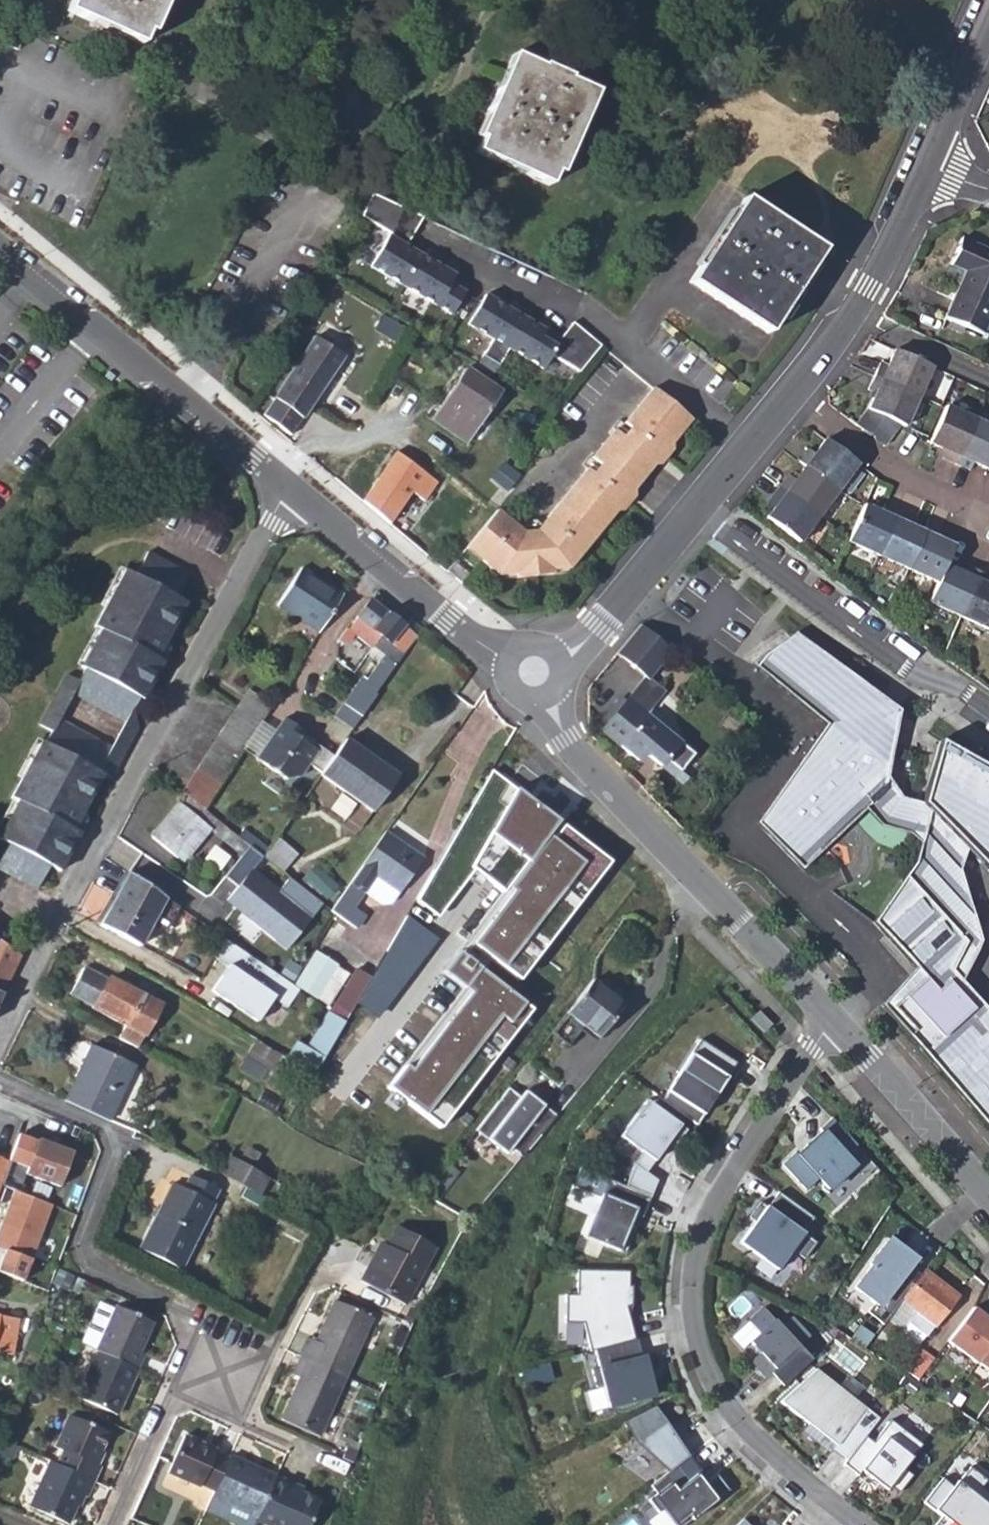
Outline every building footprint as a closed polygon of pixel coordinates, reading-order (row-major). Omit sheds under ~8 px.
[(67,11),(140,43),(146,31),(150,33),(165,0),(72,0),(67,11)] [(479,139),(474,152),(547,184),(553,172),(558,174),(594,92),(511,54),(475,136),(479,139)] [(421,218),(370,195),(361,215),(391,233),(371,264),(452,313),(468,287),(453,278),(454,275),(405,246),(421,218)] [(766,334),(802,279),(788,269),(807,239),(743,197),(687,282),(766,334)] [(788,269),(802,279),(822,249),(807,239),(788,269)] [(939,321),(975,337),(988,305),(988,258),(952,242),(942,266),(959,275),(939,321)] [(513,310),(485,294),(468,323),(493,338),(477,364),(493,374),(509,348),(543,368),(552,354),(579,371),(600,344),(572,322),(559,338),(528,320),(531,313),(517,304),(513,310)] [(313,336),(261,414),(284,428),(294,412),(302,417),(343,356),(316,338),(319,333),(314,330),(311,335),(313,336)] [(910,404),(924,371),(888,355),(879,375),(871,372),(865,385),(910,404)] [(465,368),(430,418),(466,443),(501,393),(465,368)] [(910,404),(865,385),(859,399),(867,403),(859,421),(850,433),(858,442),(871,422),(894,432),(897,433),(910,404)] [(505,580),(566,574),(617,511),(614,504),(625,490),(632,490),(653,464),(651,456),(662,443),(671,444),(690,419),(651,386),(623,421),(629,427),(635,432),(628,440),(623,435),(613,428),(591,455),(601,464),(606,468),(599,475),(594,471),(588,465),(535,529),(521,530),(495,510),(465,547),(505,580)] [(951,469),(971,425),(940,411),(923,449),(935,453),(942,456),(939,463),(951,469)] [(858,442),(878,456),(894,432),(871,422),(858,442)] [(984,474),(988,463),(988,432),(971,425),(951,469),(964,475),(968,467),(984,474)] [(623,435),(628,440),(635,432),(629,427),(623,435)] [(651,456),(653,464),(661,462),(671,449),(671,444),(662,443),(651,456)] [(789,468),(795,472),(827,495),(846,469),(813,444),(803,459),(797,456),(789,468)] [(395,451),(362,499),(390,522),(425,471),(395,451)] [(932,460),(939,463),(942,456),(935,453),(932,460)] [(594,471),(599,475),(606,468),(601,464),(594,471)] [(827,495),(795,472),(785,486),(780,482),(770,495),(809,523),(827,495)] [(614,504),(617,511),(622,510),(634,496),(632,490),(625,490),(614,504)] [(763,518),(758,525),(791,548),(809,523),(770,495),(763,506),(768,511),(763,518)] [(757,513),(763,518),(768,511),(763,506),(757,513)] [(873,561),(892,517),(879,511),(875,519),(858,512),(842,547),(873,561)] [(902,573),(917,537),(903,531),(906,523),(892,517),(873,561),(902,573)] [(920,530),(917,537),(902,573),(931,586),(941,567),(946,552),(932,544),(935,536),(920,530)] [(63,676),(54,694),(67,701),(71,696),(123,722),(136,729),(131,710),(137,698),(142,700),(167,653),(165,641),(183,606),(173,601),(186,576),(146,555),(132,579),(121,573),(92,628),(98,631),(79,668),(82,670),(76,682),(63,676)] [(463,573),(451,563),(444,570),(456,580),(463,573)] [(954,617),(974,572),(959,565),(956,573),(941,567),(931,586),(923,604),(954,617)] [(276,606),(318,633),(342,595),(301,569),(276,606)] [(988,622),(988,587),(985,585),(988,577),(974,572),(954,617),(985,631),(988,622)] [(402,625),(371,600),(353,622),(347,629),(354,634),(369,647),(375,638),(378,636),(387,643),(402,625)] [(402,625),(417,636),(418,634),(422,629),(408,617),(402,625)] [(363,676),(344,704),(361,716),(417,636),(402,625),(387,643),(378,636),(375,638),(369,647),(375,650),(382,656),(367,679),(363,676)] [(621,642),(610,655),(643,681),(666,652),(634,625),(621,642)] [(337,642),(344,646),(354,634),(347,629),(337,642)] [(879,696),(795,632),(752,664),(824,725),(756,823),(801,869),(823,849),(817,845),(861,803),(846,787),(854,779),(873,792),(887,778),(895,728),(879,712),(879,696)] [(363,676),(367,679),(382,656),(375,650),(360,674),(363,676)] [(248,690),(236,709),(260,723),(271,705),(248,690)] [(46,708),(60,714),(67,701),(54,694),(46,708)] [(899,710),(879,696),(879,712),(895,728),(899,710)] [(623,700),(599,730),(635,759),(641,752),(657,766),(663,761),(677,771),(679,769),(690,754),(623,700)] [(344,704),(335,717),(352,728),(361,716),(344,704)] [(46,708),(36,726),(50,732),(43,744),(39,743),(9,798),(16,801),(0,831),(0,840),(6,844),(0,855),(0,871),(33,888),(45,866),(59,872),(85,823),(82,811),(101,775),(109,779),(122,756),(109,749),(58,722),(60,714),(46,708)] [(236,709),(181,792),(186,796),(204,810),(260,723),(236,709)] [(309,761),(323,770),(334,754),(314,740),(305,743),(300,739),(305,730),(287,718),(260,756),(286,775),(299,774),(309,761)] [(109,749),(122,756),(136,729),(123,722),(109,749)] [(396,776),(345,739),(334,754),(323,770),(320,776),(371,812),(396,776)] [(921,803),(929,811),(966,849),(988,872),(988,769),(939,741),(921,803)] [(481,808),(520,840),(554,801),(526,776),(507,798),(496,790),(481,808)] [(854,779),(846,787),(861,803),(865,808),(880,826),(909,833),(920,843),(929,811),(921,803),(902,798),(887,778),(873,792),(854,779)] [(209,830),(234,850),(241,840),(204,810),(186,796),(152,837),(171,853),(175,850),(185,858),(209,830)] [(966,849),(929,811),(920,843),(914,864),(905,876),(965,942),(951,970),(961,981),(976,952),(980,940),(959,871),(966,849)] [(564,820),(516,884),(536,902),(549,886),(569,901),(607,857),(564,820)] [(422,858),(385,831),(329,910),(334,914),(354,927),(363,915),(353,907),(365,891),(375,877),(396,893),(397,893),(422,858)] [(295,852),(276,837),(263,856),(263,857),(278,868),(282,871),(295,852)] [(241,840),(234,850),(241,856),(249,846),(241,840)] [(464,844),(452,861),(480,880),(491,862),(464,844)] [(292,942),(322,904),(299,886),(289,878),(279,891),(253,870),(263,857),(263,856),(249,846),(241,856),(225,876),(238,886),(228,900),(234,905),(233,907),(275,940),(281,933),(292,942)] [(171,853),(182,862),(185,858),(175,850),(171,853)] [(434,951),(480,880),(452,861),(407,933),(434,951)] [(299,886),(322,904),(334,886),(313,866),(299,886)] [(139,946),(165,898),(128,874),(100,925),(139,946)] [(988,1128),(988,1012),(961,981),(951,970),(965,942),(905,876),(872,922),(918,972),(923,978),(891,1007),(913,1030),(907,1035),(988,1128)] [(365,891),(379,902),(389,901),(396,893),(375,877),(365,891)] [(404,938),(431,955),(434,951),(407,933),(404,938)] [(511,981),(528,994),(562,952),(543,937),(511,981)] [(212,991),(257,1022),(273,999),(285,1008),(298,989),(225,939),(213,956),(229,966),(212,991)] [(18,956),(0,941),(0,995),(18,956)] [(297,984),(327,1003),(341,982),(331,977),(338,965),(317,951),(297,984)] [(376,982),(389,991),(392,987),(385,982),(401,956),(395,953),(376,982)] [(67,991),(125,1026),(119,1038),(122,1040),(136,1049),(161,1004),(110,978),(106,982),(79,968),(67,991)] [(923,978),(918,972),(881,1006),(907,1035),(913,1030),(891,1007),(923,978)] [(566,1013),(598,1038),(624,1003),(592,978),(566,1013)] [(294,1045),(286,1061),(296,1067),(313,1077),(344,1021),(328,1011),(304,1051),(294,1045)] [(771,1025),(758,1011),(750,1019),(764,1033),(771,1025)] [(663,1099),(700,1122),(738,1060),(701,1038),(663,1099)] [(90,1045),(65,1100),(108,1121),(134,1066),(90,1045)] [(286,1083),(296,1067),(286,1061),(264,1047),(254,1064),(286,1083)] [(248,1075),(268,1087),(275,1076),(254,1064),(248,1075)] [(519,1097),(508,1088),(474,1131),(498,1148),(505,1154),(510,1148),(522,1157),(556,1116),(542,1105),(524,1092),(519,1097)] [(623,1184),(648,1194),(654,1178),(643,1170),(667,1137),(674,1142),(684,1128),(643,1098),(617,1134),(640,1151),(631,1162),(623,1184)] [(780,1161),(804,1188),(817,1177),(826,1187),(853,1163),(844,1153),(856,1143),(831,1115),(818,1127),(820,1130),(795,1152),(793,1150),(780,1161)] [(25,1173),(60,1187),(74,1152),(39,1139),(25,1173)] [(228,1155),(218,1173),(273,1201),(281,1186),(228,1155)] [(438,1200),(459,1172),(449,1164),(440,1175),(427,1192),(438,1200)] [(639,1215),(648,1194),(623,1184),(604,1176),(582,1232),(623,1249),(632,1225),(626,1223),(631,1211),(639,1215)] [(173,1184),(139,1249),(180,1270),(213,1205),(211,1204),(218,1190),(191,1177),(184,1190),(173,1184)] [(0,1223),(0,1247),(4,1249),(0,1260),(0,1276),(3,1277),(20,1281),(51,1204),(13,1189),(0,1223)] [(738,1241),(775,1267),(789,1248),(802,1257),(814,1240),(801,1231),(812,1216),(776,1190),(765,1205),(758,1200),(747,1215),(753,1219),(738,1241)] [(366,1266),(359,1280),(406,1302),(433,1244),(392,1225),(372,1269),(366,1266)] [(900,1300),(919,1275),(907,1265),(910,1261),(905,1258),(908,1254),(888,1238),(885,1241),(867,1264),(869,1265),(851,1288),(871,1303),(864,1312),(880,1325),(900,1300)] [(632,1338),(623,1305),(628,1305),(629,1283),(625,1283),(626,1269),(573,1268),(572,1292),(561,1292),(560,1320),(579,1320),(587,1349),(591,1348),(632,1338)] [(914,1310),(906,1323),(923,1335),(924,1335),(954,1294),(922,1271),(919,1275),(900,1300),(914,1310)] [(38,1288),(34,1302),(44,1303),(48,1291),(38,1288)] [(305,1335),(297,1353),(300,1355),(342,1374),(369,1314),(332,1298),(314,1339),(305,1335)] [(780,1362),(791,1374),(810,1357),(797,1343),(808,1333),(790,1314),(780,1324),(761,1304),(747,1317),(759,1329),(748,1338),(759,1350),(750,1359),(765,1375),(774,1366),(780,1362)] [(112,1311),(98,1305),(80,1345),(85,1348),(94,1352),(112,1311)] [(988,1340),(988,1318),(970,1305),(945,1340),(975,1361),(977,1358),(988,1340)] [(113,1309),(94,1352),(95,1353),(135,1370),(141,1357),(137,1355),(151,1325),(113,1309)] [(19,1319),(0,1316),(0,1354),(12,1356),(19,1319)] [(898,1333),(914,1347),(923,1335),(906,1323),(898,1333)] [(639,1355),(634,1337),(632,1338),(591,1348),(596,1366),(589,1367),(593,1386),(599,1385),(605,1406),(651,1394),(645,1372),(651,1371),(647,1353),(639,1355)] [(977,1358),(988,1366),(988,1340),(977,1358)] [(78,1364),(88,1368),(95,1353),(94,1352),(85,1348),(78,1364)] [(923,1350),(908,1369),(919,1377),(933,1358),(923,1350)] [(114,1417),(135,1370),(95,1353),(88,1368),(78,1364),(76,1362),(63,1390),(74,1396),(73,1399),(114,1417)] [(316,1433),(342,1374),(300,1355),(292,1373),(297,1375),(279,1416),(316,1433)] [(780,1362),(774,1366),(785,1378),(791,1374),(780,1362)] [(829,1448),(843,1459),(864,1432),(878,1414),(815,1365),(777,1400),(832,1444),(829,1448)] [(634,1442),(666,1469),(685,1454),(652,1404),(623,1419),(634,1442)] [(62,1452),(57,1465),(92,1480),(98,1466),(93,1463),(105,1434),(68,1416),(53,1448),(62,1452)] [(864,1432),(843,1459),(840,1462),(855,1474),(858,1470),(869,1478),(872,1474),(896,1492),(910,1474),(900,1467),(919,1442),(888,1418),(872,1438),(864,1432)] [(199,1481),(212,1487),(226,1456),(212,1450),(213,1447),(181,1432),(164,1469),(196,1483),(199,1481)] [(350,1447),(344,1457),(355,1462),(359,1451),(350,1447)] [(686,1453),(685,1454),(666,1469),(647,1484),(653,1491),(645,1498),(655,1510),(659,1507),(673,1524),(680,1524),(727,1488),(714,1472),(702,1481),(694,1472),(698,1468),(686,1453)] [(273,1474),(227,1454),(226,1456),(212,1487),(209,1495),(254,1516),(273,1474)] [(85,1496),(92,1480),(57,1465),(49,1461),(28,1507),(65,1523),(78,1493),(85,1496)] [(979,1486),(985,1480),(968,1466),(956,1481),(954,1480),(950,1486),(940,1478),(921,1501),(939,1516),(933,1524),(935,1524),(988,1524),(988,1494),(979,1486)] [(298,1492),(286,1486),(288,1481),(273,1474),(254,1516),(253,1518),(267,1524),(304,1524),(316,1500),(298,1492)] [(286,1486),(298,1492),(301,1486),(288,1481),(286,1486)] [(740,1517),(732,1524),(748,1524),(740,1517)]
